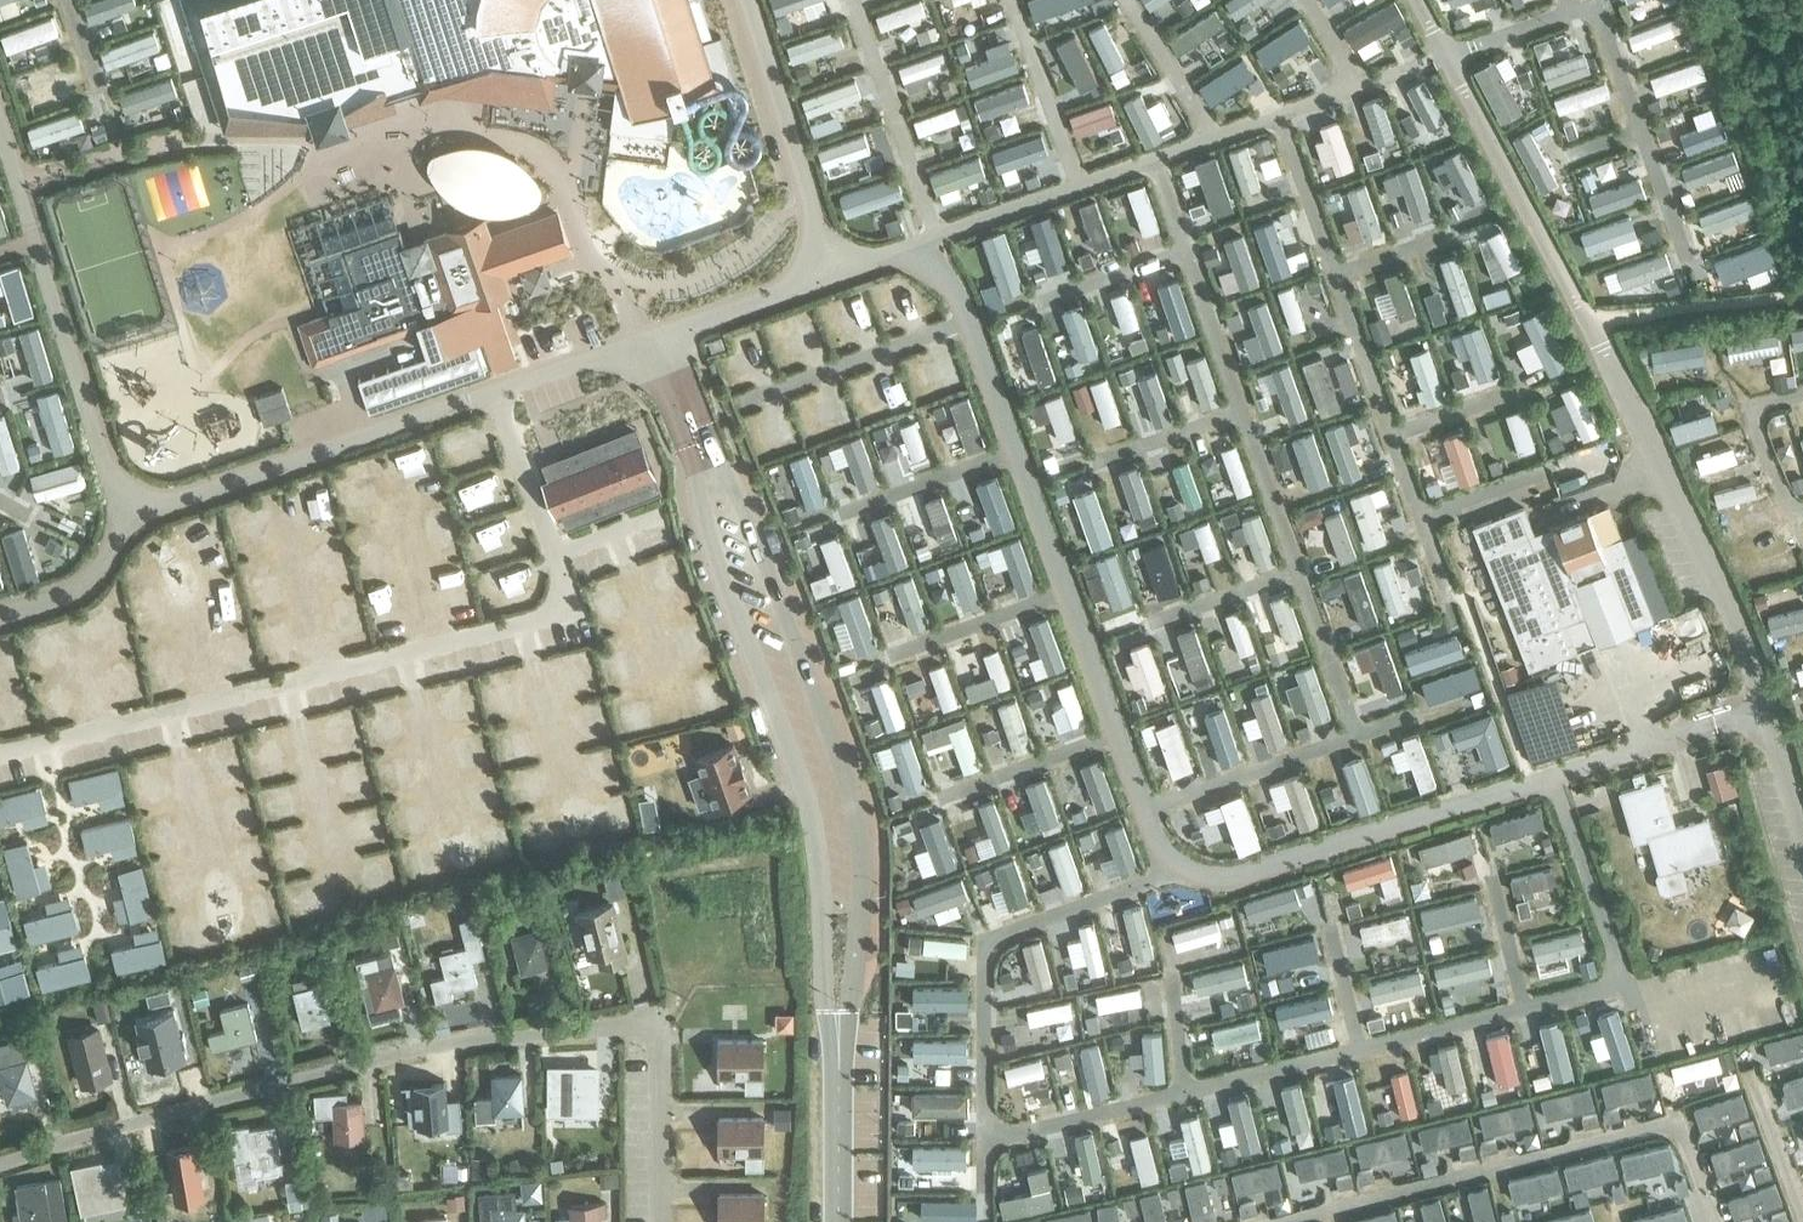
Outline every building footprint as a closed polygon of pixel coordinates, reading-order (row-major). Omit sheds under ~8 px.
[(131,0),(89,0),(86,1),(91,15),(131,1),(131,0)] [(188,26),(261,0),(179,0),(188,26)] [(424,81),(396,0),(364,0),(336,10),(333,1),(292,15),(295,24),(217,51),(229,87),(242,124),(312,100),(317,117),(388,93),(424,81)] [(593,0),(396,0),(424,81),(426,89),(492,65),(488,94),(550,102),(554,72),(572,74),(571,81),(598,84),(599,78),(615,80),(616,75),(593,0)] [(616,75),(615,80),(610,130),(671,138),(675,104),(707,93),(718,90),(724,88),(735,84),(719,35),(711,37),(699,0),(593,0),(616,75)] [(34,20),(1,33),(6,45),(25,38),(27,44),(41,39),(34,20)] [(106,64),(154,47),(149,34),(101,50),(106,64)] [(127,115),(176,97),(169,77),(120,94),(127,115)] [(86,126),(81,110),(29,127),(35,144),(70,132),(72,137),(81,134),(79,129),(86,126)] [(435,186),(437,191),(446,200),(466,212),(489,217),(518,214),(538,206),(541,190),(532,176),(518,163),(499,152),(473,147),(445,151),(426,160),(427,174),(435,186)] [(346,308),(299,324),(313,366),(336,358),(335,353),(419,324),(453,312),(427,240),(405,247),(393,213),(322,238),(346,308)] [(486,219),(427,239),(427,240),(453,312),(494,298),(511,292),(505,274),(522,268),(530,290),(549,284),(545,273),(541,261),(570,251),(558,214),(492,237),(486,219)] [(33,312),(20,265),(5,269),(19,316),(33,312)] [(430,355),(358,380),(369,412),(486,372),(484,367),(493,364),(495,368),(516,361),(505,329),(494,298),(453,312),(419,324),(430,355)] [(51,371),(38,327),(24,332),(37,375),(51,371)] [(553,336),(557,347),(568,343),(563,332),(553,336)] [(1759,336),(1746,338),(1751,372),(1765,370),(1762,349),(1767,348),(1766,343),(1760,344),(1759,336)] [(1654,363),(1690,357),(1687,344),(1652,351),(1654,363)] [(965,398),(947,405),(965,454),(983,448),(965,398)] [(75,447),(61,399),(43,405),(57,452),(75,447)] [(1683,439),(1720,428),(1715,413),(1694,420),(1692,414),(1683,417),(1685,423),(1678,425),(1683,439)] [(912,422),(898,427),(910,461),(924,456),(912,422)] [(607,441),(541,468),(554,500),(567,531),(633,504),(630,498),(635,497),(660,486),(638,434),(613,444),(609,445),(607,441)] [(10,435),(0,438),(0,453),(5,470),(19,466),(10,435)] [(859,436),(840,443),(858,492),(877,485),(859,436)] [(1701,472),(1738,460),(1733,446),(1711,453),(1710,449),(1703,451),(1704,455),(1697,458),(1701,472)] [(1797,453),(1783,459),(1798,495),(1802,493),(1802,468),(1797,453)] [(805,454),(787,461),(805,510),(824,503),(805,454)] [(85,481),(80,461),(30,474),(35,494),(85,481)] [(992,477),(973,484),(992,533),(1010,526),(992,477)] [(1718,506),(1757,495),(1754,482),(1714,493),(1718,506)] [(939,497),(922,504),(938,546),(955,540),(939,497)] [(1501,516),(1474,526),(1493,574),(1530,668),(1597,642),(1598,645),(1634,631),(1633,628),(1654,620),(1636,574),(1609,505),(1534,534),(1524,507),(1501,516)] [(1738,542),(1773,530),(1768,514),(1732,526),(1738,542)] [(886,515),(868,522),(886,571),(905,564),(886,515)] [(25,528),(3,534),(19,583),(40,577),(25,528)] [(834,537),(818,543),(836,590),(852,584),(834,537)] [(1017,539),(998,546),(1017,595),(1035,588),(1017,539)] [(962,559),(944,566),(961,610),(979,603),(962,559)] [(909,579),(891,585),(908,631),(925,625),(909,579)] [(856,595),(836,602),(854,656),(875,649),(856,595)] [(1779,633),(1802,627),(1802,612),(1775,619),(1779,633)] [(1047,617),(1027,625),(1045,675),(1066,668),(1047,617)] [(995,650),(981,655),(989,676),(962,686),(968,702),(1009,687),(995,650)] [(941,665),(927,670),(941,711),(956,706),(941,665)] [(886,679),(869,685),(886,731),(903,725),(886,679)] [(1070,684),(1055,689),(1069,728),(1084,722),(1070,684)] [(1012,701),(995,708),(1012,753),(1029,747),(1012,701)] [(1489,715),(1451,729),(1457,748),(1475,742),(1485,769),(1505,762),(1489,715)] [(961,718),(919,733),(924,748),(950,740),(961,774),(978,768),(961,718)] [(908,739),(888,746),(905,794),(925,786),(908,739)] [(695,793),(700,808),(713,803),(714,805),(750,792),(745,778),(747,777),(740,758),(738,758),(733,744),(697,757),(708,788),(695,793)] [(630,766),(644,774),(652,760),(638,751),(630,766)] [(122,762),(72,775),(78,798),(102,792),(105,803),(129,797),(126,786),(127,785),(122,762)] [(1707,768),(1716,800),(1738,793),(1729,762),(1707,768)] [(1662,780),(1648,784),(1645,772),(1635,775),(1638,786),(1621,791),(1635,840),(1650,836),(1660,872),(1656,876),(1660,890),(1667,894),(1689,887),(1683,865),(1718,855),(1708,819),(1676,828),(1662,780)] [(25,812),(28,822),(52,815),(49,805),(51,805),(44,781),(0,794),(0,817),(1,819),(25,812)] [(90,848),(114,841),(117,854),(141,847),(138,835),(139,834),(134,813),(84,826),(90,848)] [(45,886),(44,883),(54,880),(48,858),(38,860),(32,836),(6,843),(20,893),(45,886)] [(123,867),(129,890),(117,893),(123,917),(135,914),(157,908),(145,861),(123,867)] [(601,866),(606,892),(623,888),(617,862),(601,866)] [(0,894),(0,946),(20,940),(6,892),(0,894)] [(51,909),(27,915),(33,938),(83,926),(77,902),(74,903),(71,892),(49,898),(51,909)] [(617,947),(622,946),(612,903),(578,912),(585,940),(593,939),(596,953),(598,952),(601,964),(620,959),(617,947)] [(165,932),(162,933),(160,924),(137,929),(139,939),(115,945),(121,969),(171,957),(165,932)] [(386,948),(405,943),(400,924),(381,929),(386,948)] [(540,930),(527,933),(524,924),(512,927),(514,936),(513,936),(522,971),(548,965),(540,930)] [(431,981),(436,1003),(453,998),(451,991),(477,984),(468,949),(482,945),(479,934),(464,938),(466,948),(439,955),(445,977),(431,981)] [(64,955),(40,961),(46,985),(94,973),(88,949),(86,949),(84,940),(62,945),(64,955)] [(395,967),(384,970),(381,957),(356,963),(362,988),(370,986),(376,1010),(404,1003),(395,967)] [(31,992),(26,974),(15,977),(13,970),(0,973),(0,1000),(31,992)] [(320,985),(307,988),(305,978),(292,982),(295,991),(294,992),(303,1026),(329,1020),(320,985)] [(209,1033),(213,1049),(230,1045),(256,1039),(247,1004),(222,1010),(226,1029),(209,1033)] [(37,1022),(41,1042),(55,1039),(51,1020),(37,1022)] [(174,1022),(148,1029),(157,1064),(183,1057),(174,1022)] [(70,1037),(82,1083),(110,1076),(98,1030),(70,1037)] [(1765,1044),(1769,1061),(1802,1052),(1802,1034),(1765,1044)] [(746,1091),(764,1091),(764,1038),(718,1038),(718,1077),(746,1077),(746,1091)] [(0,1045),(0,1070),(8,1102),(12,1101),(13,1105),(30,1101),(28,1096),(35,1095),(26,1058),(21,1040),(0,1045)] [(568,1108),(597,1108),(597,1070),(570,1070),(570,1067),(549,1067),(548,1086),(568,1086),(568,1108)] [(1774,1081),(1779,1095),(1802,1087),(1802,1070),(1774,1081)] [(1648,1073),(1599,1085),(1605,1107),(1653,1095),(1648,1073)] [(475,1099),(476,1121),(495,1120),(495,1113),(523,1112),(521,1075),(493,1076),(494,1098),(475,1099)] [(446,1082),(406,1085),(409,1125),(417,1124),(417,1125),(446,1123),(446,1130),(462,1129),(460,1098),(447,1099),(446,1082)] [(1588,1088),(1538,1099),(1543,1119),(1593,1109),(1588,1088)] [(361,1101),(347,1102),(346,1092),(313,1094),(315,1117),(334,1115),(335,1140),(364,1138),(361,1101)] [(1740,1095),(1691,1109),(1699,1131),(1747,1115),(1740,1095)] [(937,1143),(937,1099),(921,1099),(921,1143),(937,1143)] [(1657,1100),(1643,1102),(1646,1116),(1662,1113),(1657,1100)] [(1527,1103),(1477,1114),(1482,1137),(1531,1124),(1527,1103)] [(1794,1111),(1800,1127),(1802,1126),(1802,1108),(1794,1111)] [(796,1129),(796,1109),(781,1109),(781,1129),(796,1129)] [(1617,1109),(1600,1112),(1602,1122),(1620,1119),(1617,1109)] [(1595,1114),(1578,1118),(1581,1128),(1597,1125),(1595,1114)] [(746,1169),(765,1169),(765,1115),(718,1115),(718,1154),(746,1154),(746,1169)] [(1465,1118),(1416,1129),(1421,1151),(1469,1139),(1465,1118)] [(1752,1122),(1736,1126),(1739,1137),(1754,1132),(1752,1122)] [(253,1174),(281,1170),(274,1126),(248,1130),(247,1126),(230,1129),(236,1161),(251,1159),(253,1174)] [(1535,1132),(1522,1136),(1524,1148),(1537,1146),(1535,1132)] [(1403,1133),(1354,1144),(1359,1169),(1407,1155),(1403,1133)] [(1757,1138),(1709,1154),(1715,1174),(1765,1158),(1757,1138)] [(1494,1139),(1478,1143),(1480,1154),(1497,1151),(1494,1139)] [(1654,1144),(1669,1184),(1683,1180),(1669,1139),(1654,1144)] [(194,1146),(167,1151),(174,1188),(175,1195),(202,1191),(200,1183),(194,1146)] [(1472,1146),(1456,1149),(1459,1160),(1474,1155),(1472,1146)] [(1342,1149),(1292,1159),(1297,1181),(1347,1168),(1342,1149)] [(919,1159),(920,1205),(937,1204),(936,1176),(942,1176),(942,1167),(936,1167),(936,1158),(919,1159)] [(1588,1203),(1577,1161),(1562,1164),(1573,1207),(1588,1203)] [(119,1162),(102,1166),(102,1162),(73,1168),(77,1189),(94,1185),(99,1209),(128,1203),(119,1162)] [(1275,1163),(1229,1174),(1234,1196),(1279,1184),(1275,1163)] [(1054,1205),(1046,1167),(1028,1171),(1032,1191),(999,1198),(1003,1217),(1054,1205)] [(1767,1167),(1751,1172),(1756,1183),(1770,1178),(1767,1167)] [(1371,1169),(1355,1173),(1358,1184),(1373,1180),(1371,1169)] [(1517,1175),(1524,1203),(1529,1219),(1544,1215),(1532,1171),(1517,1175)] [(1350,1175),(1334,1178),(1337,1189),(1352,1186),(1350,1175)] [(1195,1221),(1212,1221),(1202,1181),(1186,1185),(1195,1221)] [(65,1219),(60,1184),(44,1187),(44,1186),(18,1191),(23,1221),(48,1221),(65,1219)] [(1488,1184),(1474,1188),(1483,1221),(1498,1221),(1488,1184)] [(1774,1184),(1726,1201),(1733,1220),(1781,1204),(1774,1184)] [(1177,1188),(1165,1191),(1168,1205),(1181,1203),(1177,1188)] [(478,1194),(481,1221),(485,1221),(495,1221),(525,1221),(523,1209),(515,1210),(513,1191),(478,1194)] [(765,1192),(718,1191),(718,1221),(765,1221),(765,1192)] [(146,1193),(135,1195),(137,1211),(149,1209),(146,1193)] [(1158,1193),(1142,1196),(1147,1221),(1164,1221),(1158,1193)] [(286,1200),(288,1213),(307,1210),(305,1197),(286,1200)] [(1132,1198),(1121,1200),(1124,1216),(1136,1214),(1132,1198)] [(1441,1199),(1426,1202),(1431,1221),(1446,1221),(1441,1199)] [(555,1221),(600,1221),(600,1217),(605,1216),(604,1202),(570,1205),(571,1216),(555,1218),(555,1221)] [(1254,1202),(1236,1206),(1239,1217),(1256,1213),(1254,1202)] [(1100,1221),(1116,1221),(1120,1221),(1119,1212),(1114,1213),(1113,1205),(1098,1207),(1100,1221)] [(1041,1220),(1041,1221),(1090,1221),(1089,1211),(1041,1220)] [(1352,1221),(1395,1221),(1393,1211),(1352,1221)] [(1769,1217),(1770,1221),(1788,1221),(1785,1211),(1769,1217)]
